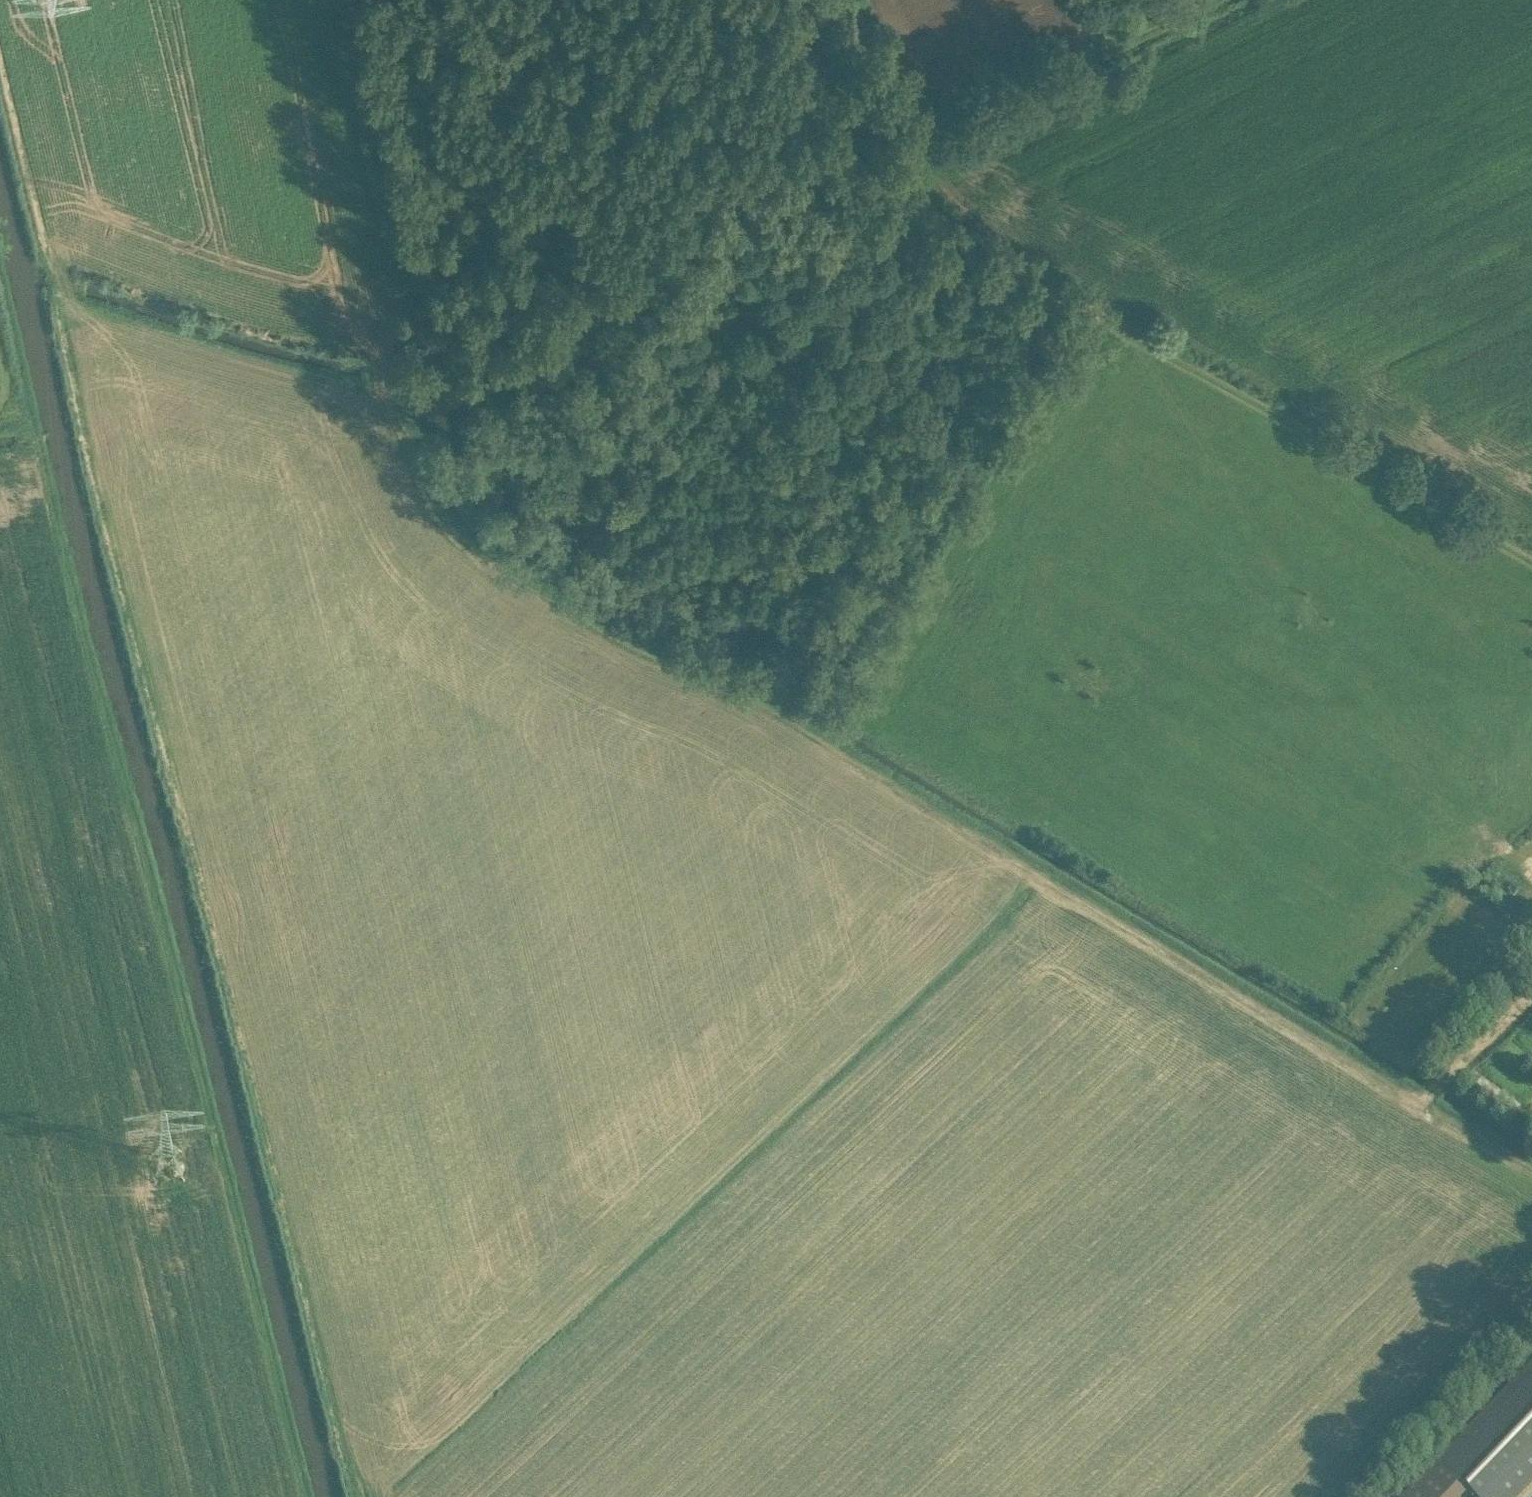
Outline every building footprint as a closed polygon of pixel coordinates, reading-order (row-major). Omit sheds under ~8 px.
[(1468,1492),(1473,1496),(1516,1496),(1531,1480),(1531,1364),(1404,1496),(1463,1496),(1468,1492)]
